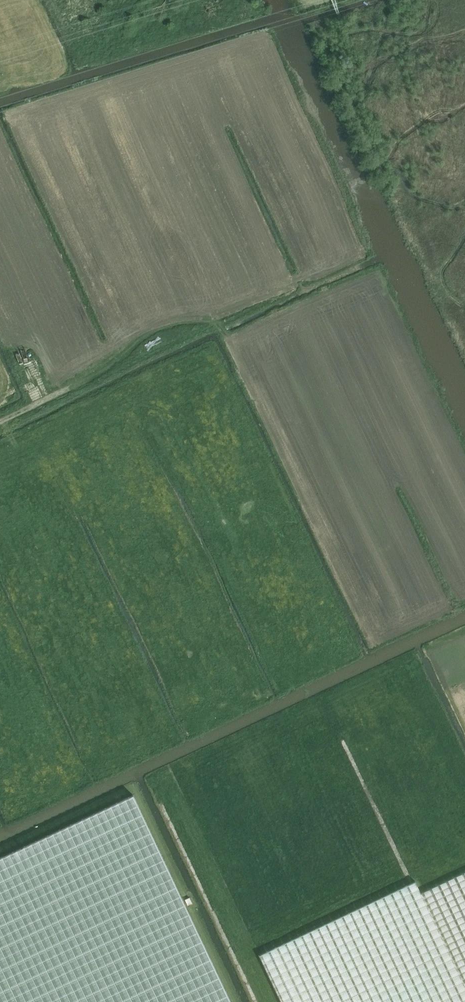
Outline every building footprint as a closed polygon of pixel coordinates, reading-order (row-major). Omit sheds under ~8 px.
[(146,776),(155,796),(163,792),(154,772),(146,776)] [(133,795),(0,858),(0,1001),(231,1001),(133,795)] [(420,893),(415,881),(259,955),(282,1001),(464,1001),(464,872),(420,893)]
